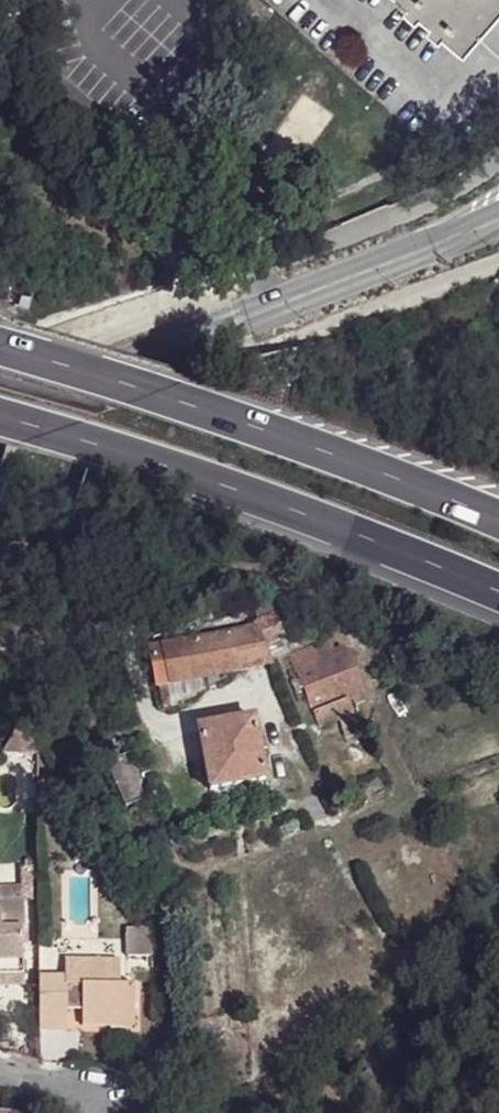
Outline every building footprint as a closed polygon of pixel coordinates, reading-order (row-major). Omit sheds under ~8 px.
[(477,24),(497,0),(449,0),(477,24)] [(252,627),(254,629),(262,648),(283,637),(271,608),(255,614),(258,623),(252,627)] [(150,652),(157,689),(269,665),(262,648),(254,629),(150,652)] [(329,642),(285,661),(316,730),(353,713),(349,701),(364,694),(343,648),(334,652),(329,642)] [(197,731),(209,793),(265,781),(252,720),(197,731)] [(22,972),(20,931),(23,930),(22,901),(0,902),(0,973),(22,972)] [(38,979),(38,1033),(64,1033),(65,1013),(64,1004),(81,1005),(80,1013),(81,1027),(106,1027),(106,1015),(130,1015),(130,985),(118,984),(119,960),(64,960),(62,978),(38,979)] [(23,984),(22,972),(0,973),(0,985),(23,984)] [(64,1004),(65,1013),(80,1013),(81,1005),(64,1004)] [(106,1015),(106,1027),(130,1027),(130,1015),(106,1015)]
